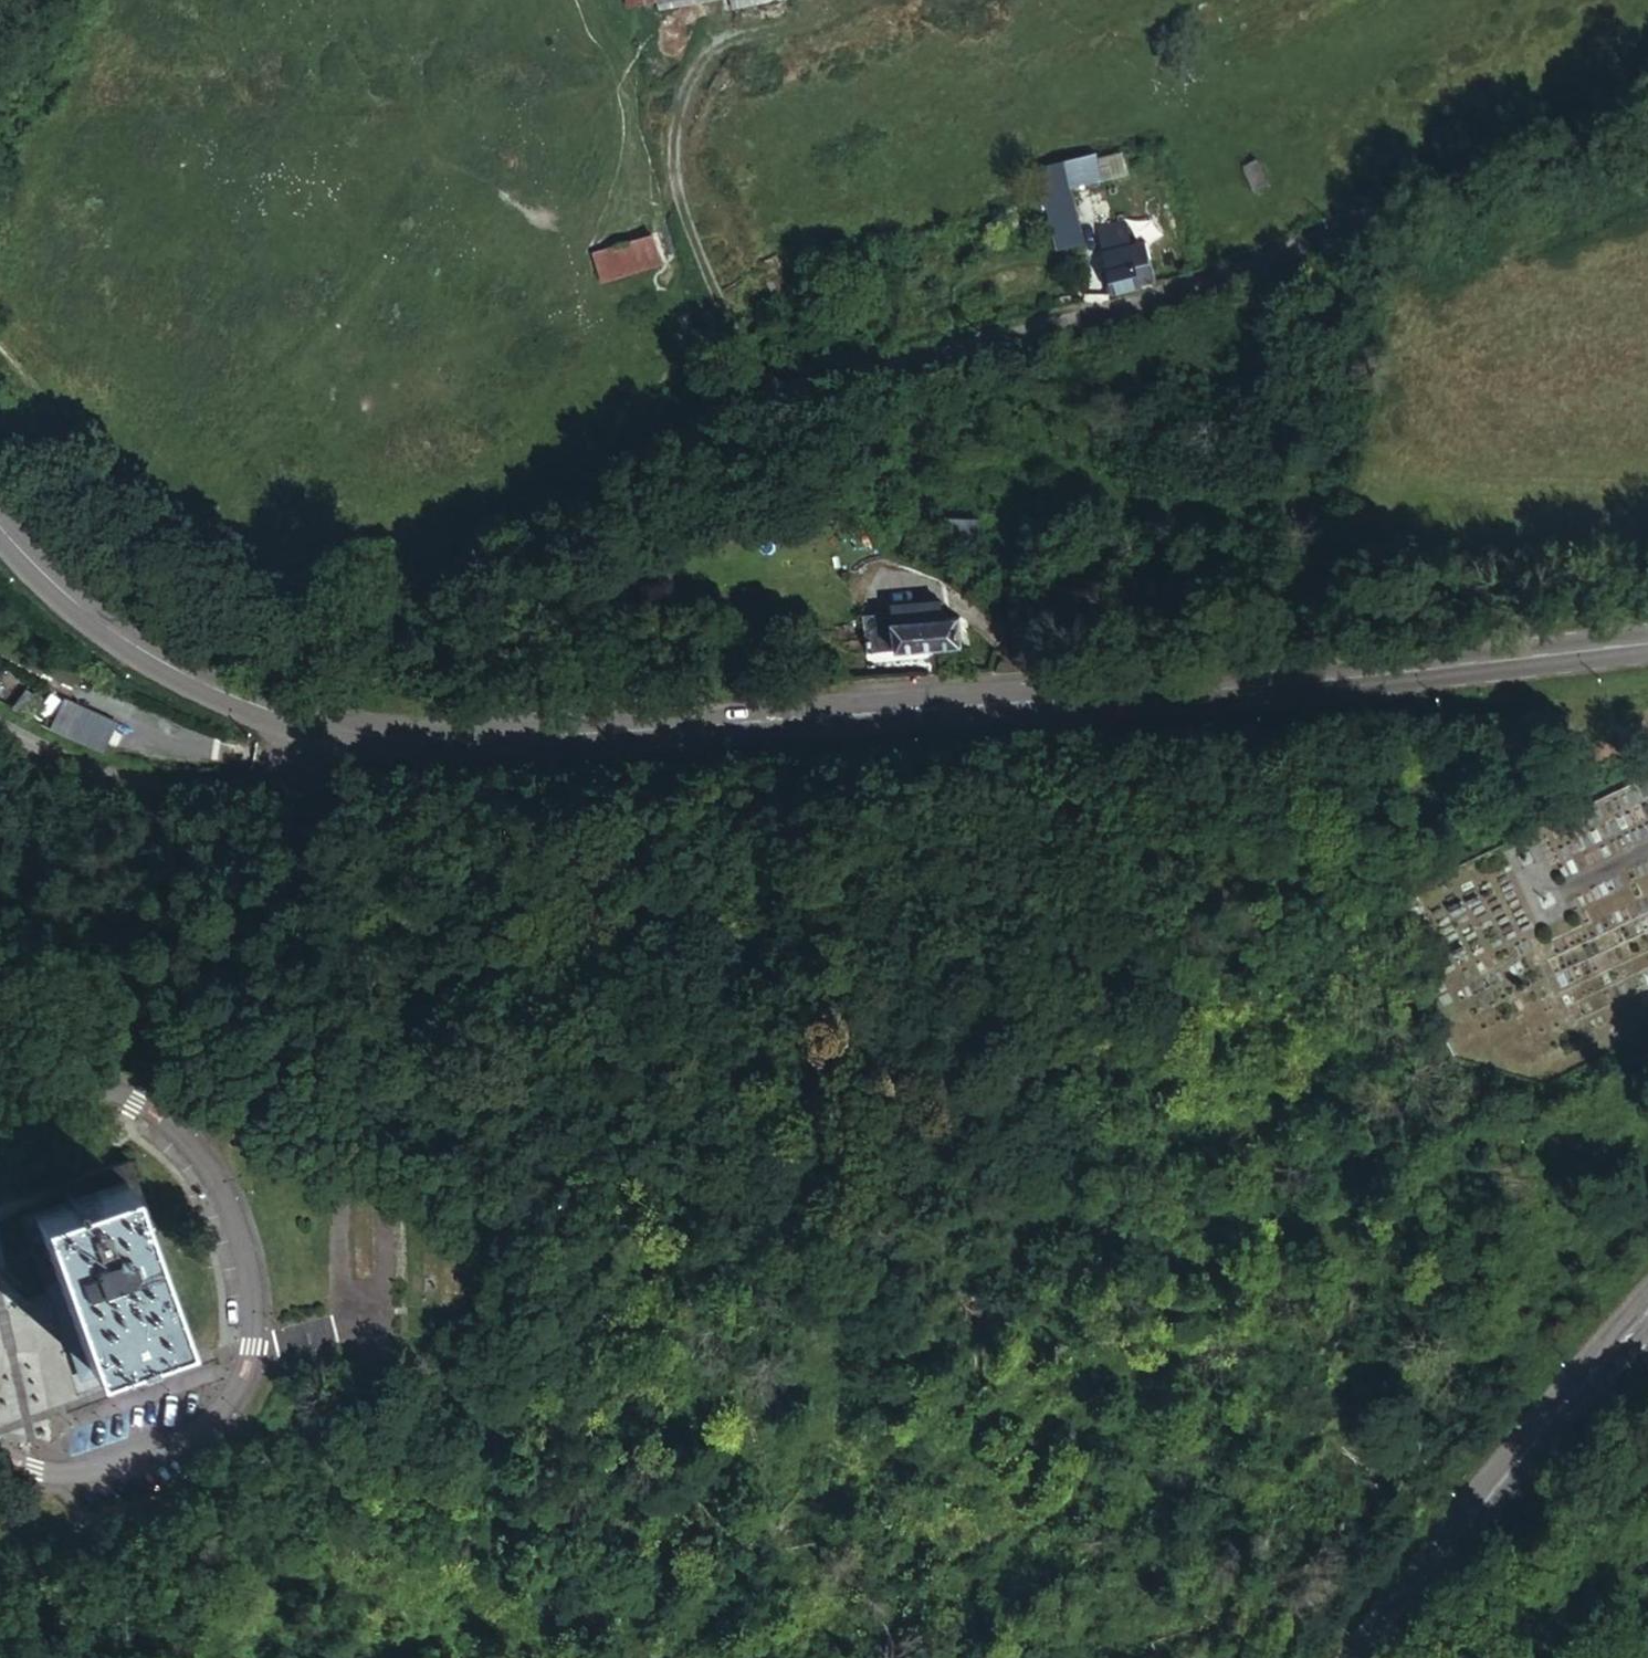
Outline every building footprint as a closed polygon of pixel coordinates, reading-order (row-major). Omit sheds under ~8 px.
[(662,9),(706,0),(660,0),(662,9)] [(1072,186),(1125,172),(1118,147),(1065,161),(1072,186)] [(1058,245),(1078,241),(1066,170),(1045,174),(1058,245)] [(1107,269),(1113,290),(1143,282),(1126,218),(1099,225),(1111,268),(1107,269)] [(652,233),(593,253),(602,280),(661,260),(652,233)] [(979,539),(979,517),(940,517),(940,539),(979,539)] [(894,606),(899,651),(964,644),(961,616),(923,620),(921,603),(894,606)] [(68,696),(55,726),(105,748),(119,718),(68,696)] [(126,1158),(64,1180),(70,1196),(19,1215),(46,1290),(60,1285),(87,1362),(175,1331),(140,1230),(150,1227),(126,1158)]
